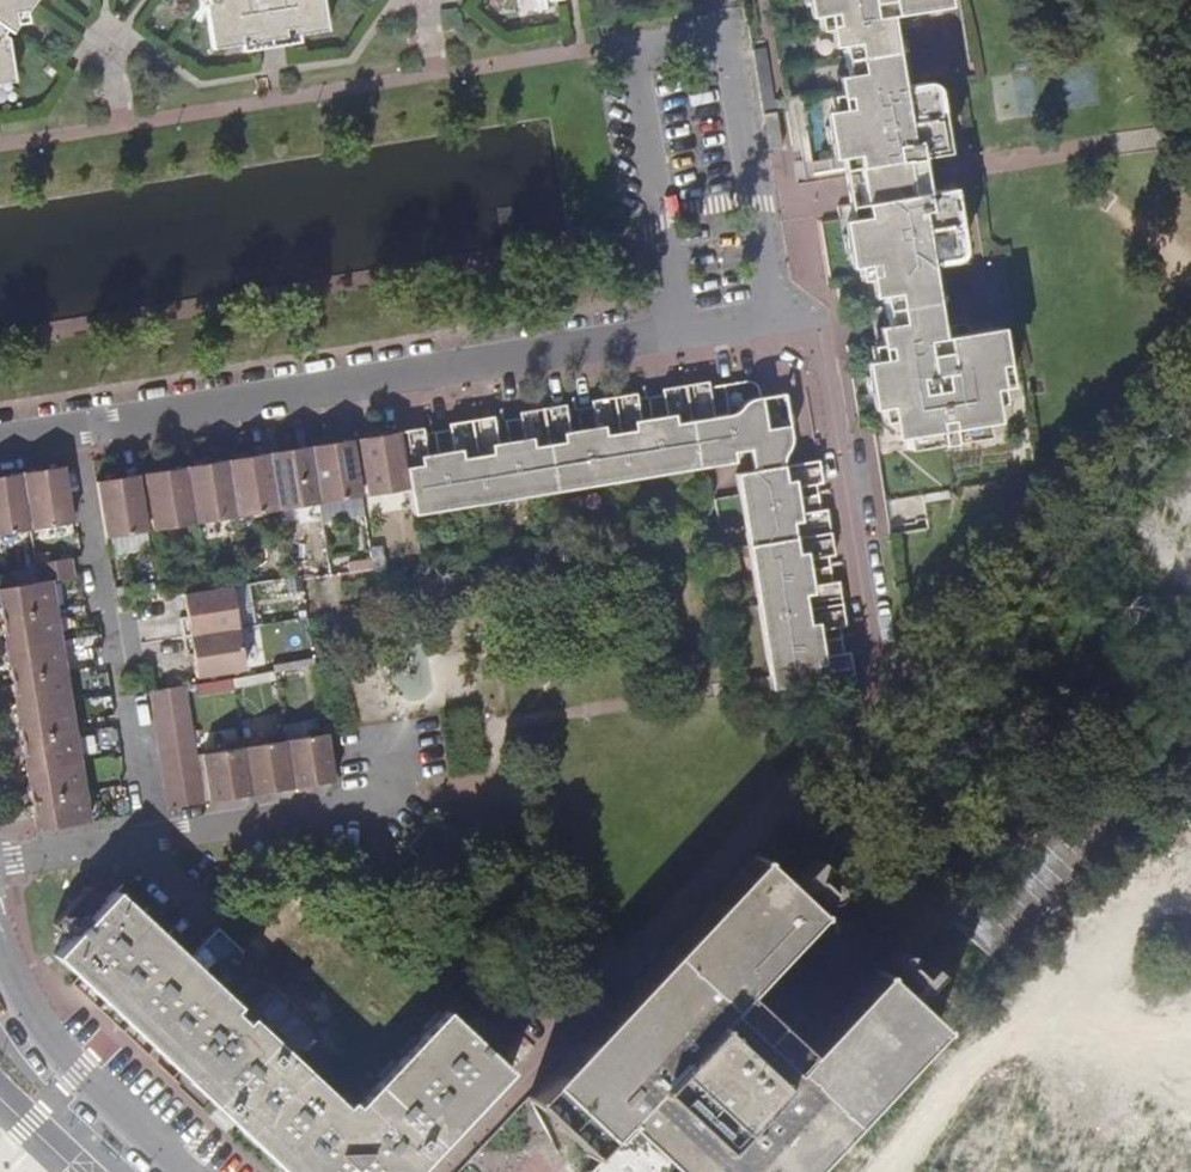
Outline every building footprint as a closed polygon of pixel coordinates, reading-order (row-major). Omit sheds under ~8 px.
[(4,28),(10,31),(14,26),(12,12),(25,11),(31,1),(29,0),(0,0),(0,34),(4,28)] [(206,1),(203,4),(212,49),(240,44),(242,51),(252,49),(251,43),(250,32),(282,28),(284,38),(285,44),(298,42),(297,35),(325,31),(321,0),(205,0),(206,1)] [(813,0),(818,27),(834,25),(832,13),(825,14),(823,0),(817,0),(813,0)] [(850,170),(853,188),(856,204),(860,230),(851,232),(842,233),(845,251),(854,250),(863,248),(865,263),(873,262),(875,276),(879,276),(891,343),(887,345),(889,356),(881,357),(884,372),(875,373),(866,375),(869,392),(878,391),(880,403),(888,402),(891,417),(903,415),(908,448),(989,435),(983,402),(988,401),(985,389),(993,387),(990,367),(1008,364),(1001,326),(942,336),(930,265),(954,261),(964,253),(964,246),(963,240),(956,203),(948,204),(945,189),(925,192),(923,176),(919,157),(940,154),(937,138),(946,137),(940,100),(939,94),(937,88),(925,82),(901,86),(889,16),(949,6),(948,0),(823,0),(825,14),(832,13),(834,25),(838,24),(849,92),(845,92),(847,107),(840,108),(842,123),(834,124),(825,126),(828,144),(837,142),(845,140),(850,170)] [(251,43),(284,38),(282,28),(250,32),(251,43)] [(11,81),(4,38),(0,35),(0,83),(11,81)] [(765,47),(752,50),(764,126),(778,123),(765,47)] [(845,92),(829,96),(834,124),(842,123),(840,108),(847,107),(845,92)] [(781,146),(778,123),(764,126),(768,148),(781,146)] [(946,137),(937,138),(940,154),(948,152),(946,137)] [(845,140),(837,142),(841,172),(850,170),(845,140)] [(954,188),(945,189),(948,204),(956,203),(954,188)] [(860,230),(856,204),(847,205),(851,232),(860,230)] [(863,248),(854,250),(859,279),(875,276),(873,262),(865,263),(863,248)] [(875,373),(884,372),(881,357),(889,356),(887,345),(871,347),(875,373)] [(696,402),(714,399),(712,387),(710,381),(693,383),(696,402)] [(471,493),(473,505),(487,502),(486,491),(541,482),(543,493),(560,490),(557,479),(613,470),(616,481),(629,478),(628,468),(684,459),(686,470),(702,466),(700,456),(735,450),(751,447),(770,445),(768,437),(790,433),(784,392),(749,399),(739,410),(730,412),(726,384),(712,387),(714,399),(716,415),(678,421),(677,414),(668,415),(669,422),(651,425),(644,427),(642,419),(634,421),(635,429),(608,433),(606,426),(597,427),(598,435),(581,438),(572,438),(571,431),(563,433),(564,441),(534,445),(533,437),(524,438),(525,447),(509,450),(499,452),(498,443),(491,444),(492,452),(462,457),(462,449),(455,450),(455,458),(438,461),(428,462),(428,455),(420,456),(421,464),(406,465),(410,487),(412,503),(471,493)] [(663,388),(664,395),(667,406),(681,404),(679,386),(663,388)] [(622,395),(626,413),(640,411),(638,392),(622,395)] [(647,397),(651,425),(669,422),(668,415),(667,406),(664,395),(647,397)] [(593,406),(595,418),(613,415),(609,396),(592,399),(593,406)] [(551,407),(554,425),(569,422),(566,403),(551,407)] [(597,427),(595,418),(593,406),(576,409),(581,438),(598,435),(597,427)] [(520,418),(523,430),(538,428),(535,409),(520,412),(520,418)] [(478,418),(482,437),(496,434),(494,416),(478,418)] [(524,438),(523,430),(520,418),(505,420),(509,450),(525,447),(524,438)] [(451,429),(453,443),(468,441),(464,421),(450,423),(451,429)] [(409,430),(412,449),(425,447),(423,428),(409,430)] [(455,450),(453,443),(451,429),(434,433),(438,461),(455,458),(455,450)] [(371,494),(410,487),(406,465),(401,432),(362,438),(371,494)] [(792,442),(790,433),(768,437),(770,445),(751,447),(753,458),(787,454),(792,442)] [(323,501),(363,494),(355,438),(314,445),(323,501)] [(282,508),(323,501),(314,445),(273,453),(282,508)] [(736,461),(735,450),(700,456),(702,466),(736,461)] [(239,515),(282,508),(273,453),(230,459),(239,515)] [(754,470),(747,471),(756,529),(746,530),(749,544),(758,544),(768,604),(758,605),(760,619),(770,618),(778,674),(769,675),(771,689),(819,681),(817,666),(825,665),(824,657),(816,658),(813,641),(811,632),(820,631),(818,623),(811,624),(806,594),(813,593),(813,585),(805,587),(803,570),(800,559),(808,559),(807,551),(800,552),(795,522),(802,520),(801,513),(793,514),(791,497),(790,488),(798,487),(797,478),(787,480),(785,464),(787,454),(753,458),(754,470)] [(198,522),(239,515),(230,459),(189,466),(198,522)] [(629,478),(686,470),(684,459),(628,468),(629,478)] [(29,529),(73,521),(64,466),(20,473),(29,529)] [(157,528),(198,522),(189,466),(148,473),(157,528)] [(804,469),(806,485),(824,483),(821,467),(804,469)] [(560,490),(616,481),(613,470),(557,479),(560,490)] [(741,493),(746,530),(756,529),(747,471),(738,473),(741,493)] [(29,529),(20,473),(0,476),(0,534),(29,529)] [(110,536),(150,529),(140,474),(101,481),(110,536)] [(487,502),(543,493),(541,482),(486,491),(487,502)] [(819,492),(791,497),(793,514),(801,513),(810,512),(822,510),(819,492)] [(414,513),(473,505),(471,493),(412,503),(414,513)] [(829,509),(822,510),(810,512),(812,526),(831,523),(829,509)] [(113,554),(153,548),(150,529),(110,536),(113,554)] [(816,542),(818,558),(835,555),(834,540),(816,542)] [(749,544),(758,605),(768,604),(758,544),(749,544)] [(72,558),(35,564),(37,582),(0,588),(0,605),(2,619),(54,610),(49,580),(74,577),(72,558)] [(832,566),(803,570),(805,587),(813,585),(823,584),(833,583),(832,566)] [(840,582),(833,583),(823,584),(824,599),(842,596),(840,582)] [(239,625),(232,584),(184,593),(187,615),(180,616),(183,634),(239,625)] [(59,641),(54,610),(2,619),(7,649),(59,641)] [(828,613),(829,629),(847,627),(844,610),(828,613)] [(760,619),(769,675),(778,674),(770,618),(760,619)] [(245,665),(239,625),(183,634),(186,653),(193,652),(196,673),(245,665)] [(842,637),(813,641),(816,658),(824,657),(834,655),(845,654),(842,637)] [(64,672),(59,641),(7,649),(12,682),(64,672)] [(852,653),(845,654),(834,655),(836,670),(854,668),(852,653)] [(69,704),(64,672),(12,682),(18,713),(69,704)] [(187,681),(149,688),(170,806),(209,799),(187,681)] [(74,734),(69,704),(18,713),(22,742),(74,734)] [(324,725),(283,732),(292,787),(333,780),(324,725)] [(283,732),(242,739),(251,794),(292,787),(283,732)] [(79,764),(74,734),(22,742),(27,772),(79,764)] [(242,739),(201,746),(210,800),(251,794),(242,739)] [(84,794),(79,764),(27,772),(32,803),(84,794)] [(88,821),(84,794),(32,803),(35,828),(88,821)] [(588,1152),(617,1122),(675,1171),(799,1171),(934,1025),(876,970),(803,1050),(738,991),(815,911),(756,855),(529,1100),(588,1152)] [(791,881),(821,905),(842,881),(812,856),(791,881)] [(175,1069),(200,1043),(211,1052),(200,1067),(254,1118),(258,1115),(299,1152),(305,1145),(320,1161),(333,1148),(352,1165),(386,1129),(397,1139),(399,1138),(411,1148),(498,1056),(448,1010),(356,1105),(348,1099),(342,1106),(248,1017),(243,1022),(232,1011),(236,1007),(113,888),(104,899),(87,885),(53,923),(56,926),(47,935),(58,947),(53,953),(175,1069)] [(285,1171),(415,1171),(511,1070),(498,1056),(411,1148),(399,1138),(397,1139),(386,1129),(352,1165),(333,1148),(320,1161),(305,1145),(299,1152),(258,1115),(254,1118),(200,1067),(211,1052),(200,1043),(175,1069),(285,1171)]
